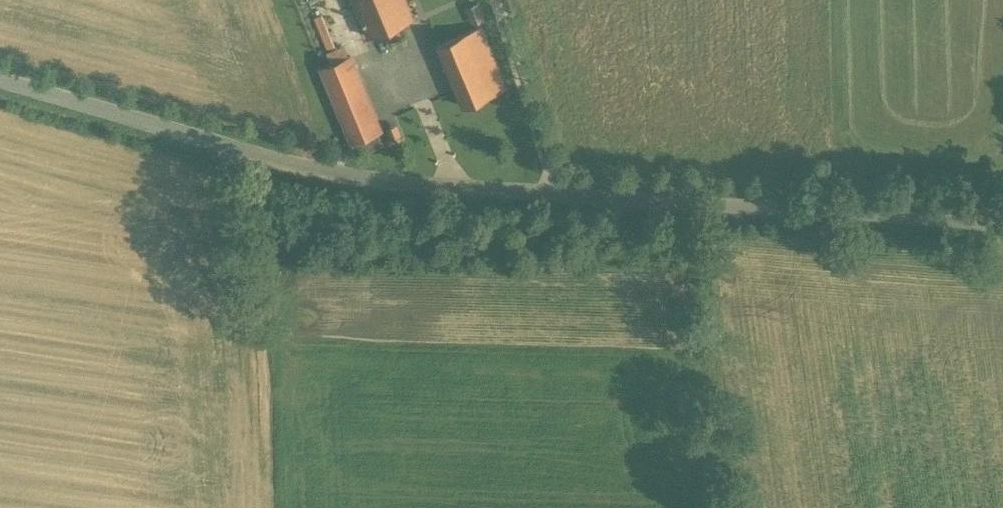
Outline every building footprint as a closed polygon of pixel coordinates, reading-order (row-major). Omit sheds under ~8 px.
[(354,0),(320,0),(310,4),(329,51),(346,44),(368,35),(354,0)] [(413,17),(406,0),(354,0),(368,35),(369,35),(413,17)] [(480,27),(438,44),(478,142),(521,124),(512,103),(497,109),(490,94),(506,88),(489,49),(482,31),(480,27)] [(482,31),(489,49),(498,45),(491,27),(482,31)] [(333,61),(350,54),(346,44),(329,51),(333,61)] [(333,61),(321,67),(351,139),(352,142),(378,131),(382,129),(350,54),(333,61)] [(378,131),(352,142),(357,153),(383,142),(378,131)]
